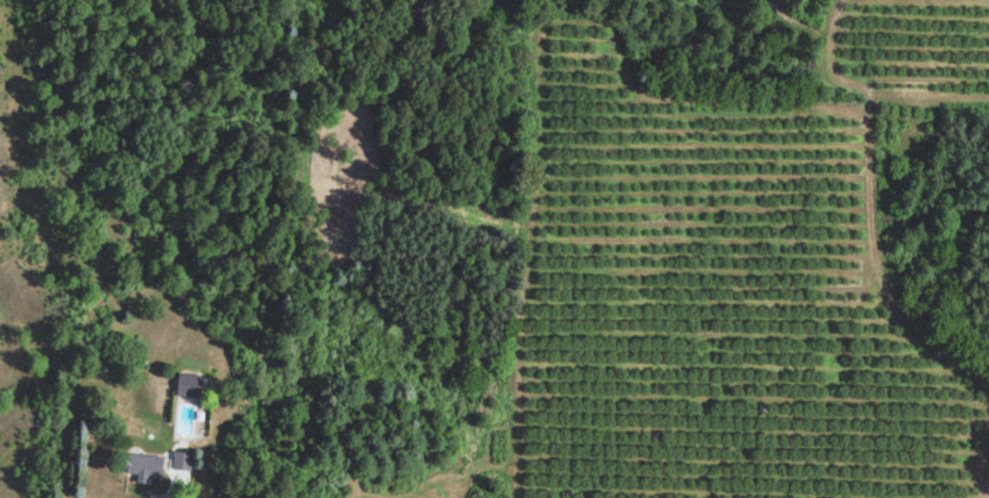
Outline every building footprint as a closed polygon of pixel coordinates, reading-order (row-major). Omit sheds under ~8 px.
[(200,378),(175,375),(172,396),(197,400),(200,378)] [(157,486),(160,459),(125,455),(123,477),(138,479),(137,484),(157,486)] [(189,456),(171,455),(170,472),(189,473),(189,456)]
